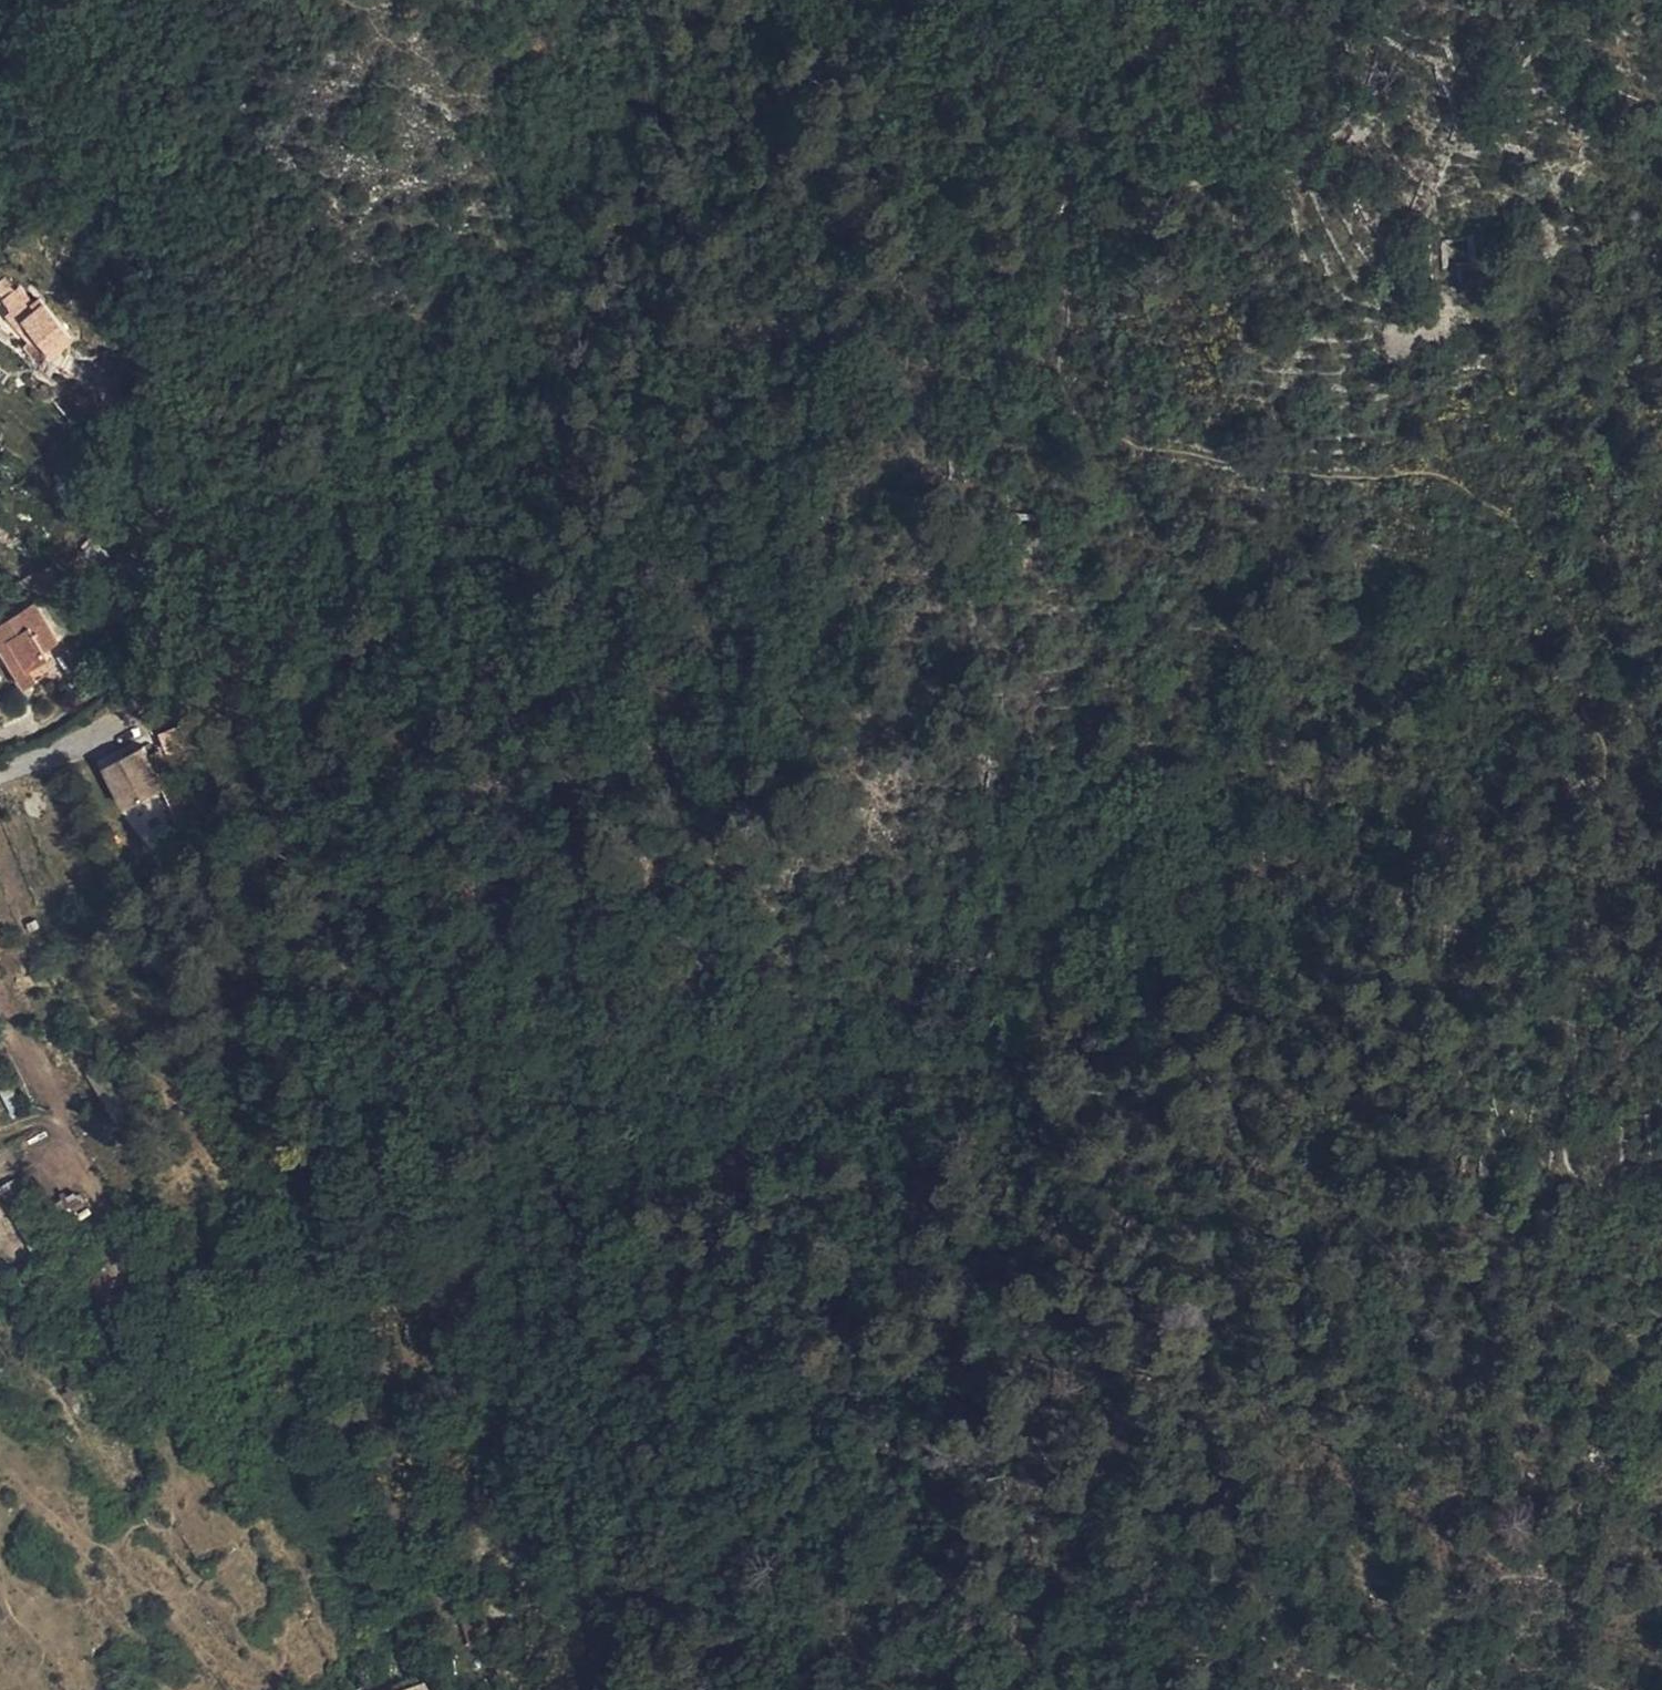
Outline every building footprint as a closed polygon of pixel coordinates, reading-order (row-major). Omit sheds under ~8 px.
[(49,289),(29,266),(14,278),(23,289),(18,294),(41,320),(36,324),(52,342),(63,332),(65,334),(84,319),(55,284),(49,289)] [(0,627),(0,650),(4,648),(24,678),(33,672),(45,664),(40,655),(54,646),(27,608),(16,616),(20,621),(12,626),(8,622),(0,627)] [(16,616),(8,622),(12,626),(20,621),(16,616)] [(0,650),(0,662),(23,696),(41,683),(33,672),(24,678),(4,648),(0,650)] [(153,756),(143,760),(138,751),(101,767),(120,809),(157,793),(150,777),(160,772),(153,756)] [(359,1689),(424,1689),(415,1676),(384,1689),(377,1680),(359,1689)]
